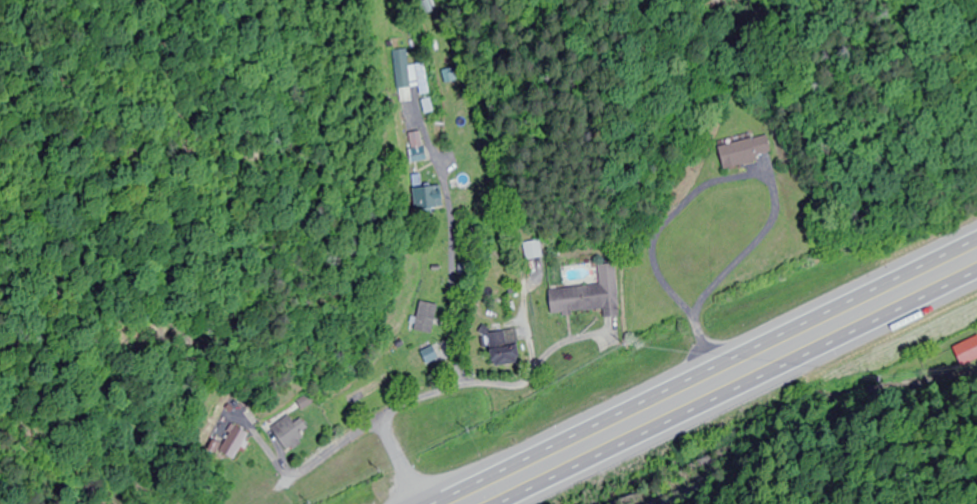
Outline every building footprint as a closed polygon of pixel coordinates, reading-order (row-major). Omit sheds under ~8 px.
[(408,77),(403,51),(391,53),(396,80),(408,77)] [(433,113),(427,64),(417,65),(423,115),(433,113)] [(774,157),(768,136),(723,148),(729,170),(774,157)] [(421,214),(447,211),(444,187),(419,190),(421,214)] [(616,301),(616,279),(603,279),(603,301),(616,301)] [(566,312),(590,312),(590,290),(566,290),(566,312)] [(441,306),(422,302),(417,332),(436,335),(441,306)] [(491,335),(497,369),(525,364),(519,330),(491,335)] [(439,367),(434,345),(409,350),(414,373),(439,367)] [(294,452),(310,436),(288,416),(273,432),(294,452)] [(254,435),(237,426),(223,452),(241,461),(254,435)]
